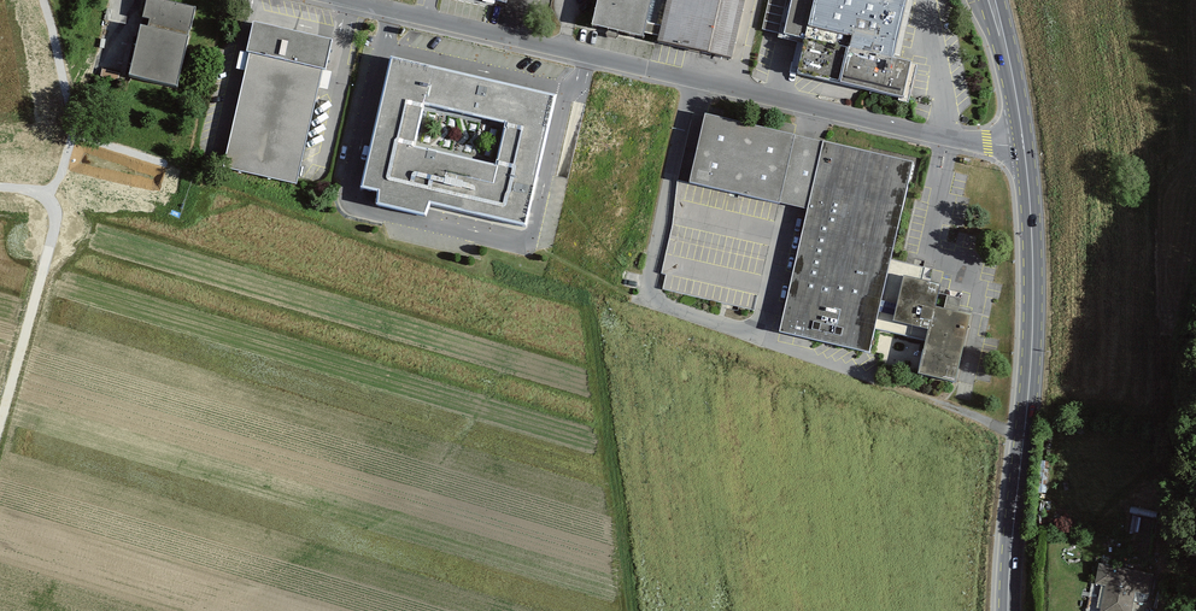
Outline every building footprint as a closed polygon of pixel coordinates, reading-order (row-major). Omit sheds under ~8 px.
[(154,0),(147,0),(129,78),(176,89),(195,10),(154,0)] [(593,27),(643,39),(645,34),(659,37),(667,0),(599,0),(593,27)] [(659,37),(657,43),(731,60),(745,0),(667,0),(659,37)] [(779,34),(787,0),(786,0),(769,0),(762,30),(779,34)] [(893,60),(907,0),(787,0),(779,34),(778,38),(804,45),(797,76),(908,102),(917,65),(893,60)] [(221,168),(297,186),(331,42),(255,25),(221,168)] [(424,216),(429,205),(525,227),(555,100),(390,60),(362,189),(379,194),(378,206),(424,216)] [(808,211),(823,144),(705,117),(689,184),(808,211)] [(780,334),(870,354),(879,314),(881,303),(913,164),(823,144),(808,211),(784,315),(780,334)] [(918,376),(955,384),(971,316),(936,308),(941,287),(904,278),(897,306),(895,318),(893,325),(928,332),(918,376)] [(895,318),(897,306),(881,303),(879,314),(895,318)] [(1102,568),(1099,583),(1109,585),(1104,610),(1132,610),(1136,591),(1149,594),(1152,578),(1102,568)]
